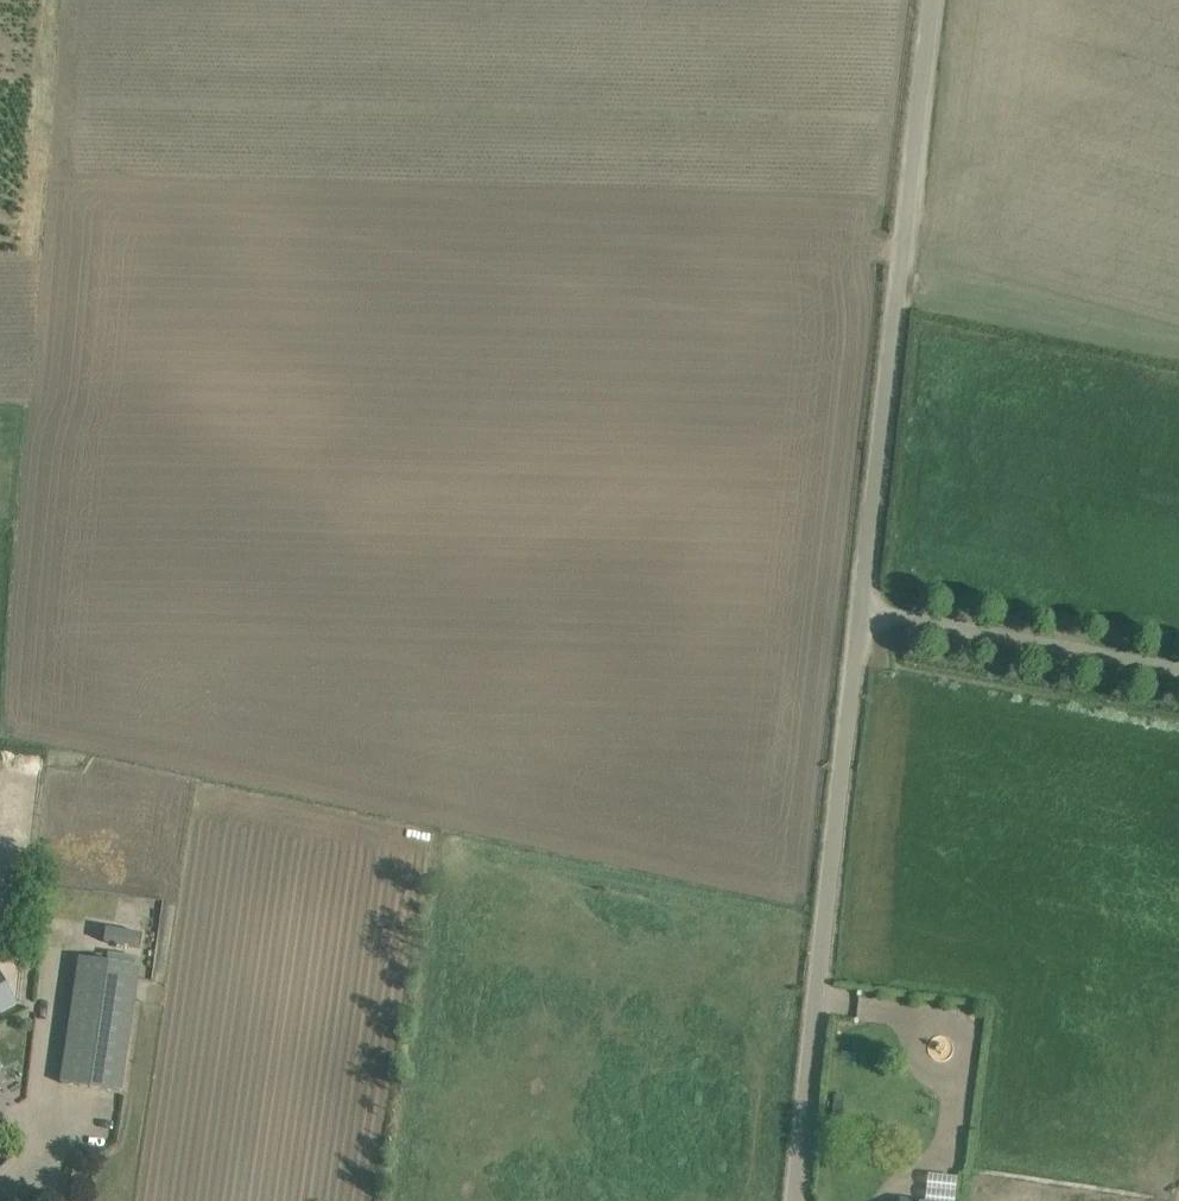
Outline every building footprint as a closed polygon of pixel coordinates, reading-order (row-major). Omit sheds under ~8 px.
[(139,967),(80,958),(61,1083),(121,1092),(139,967)]
